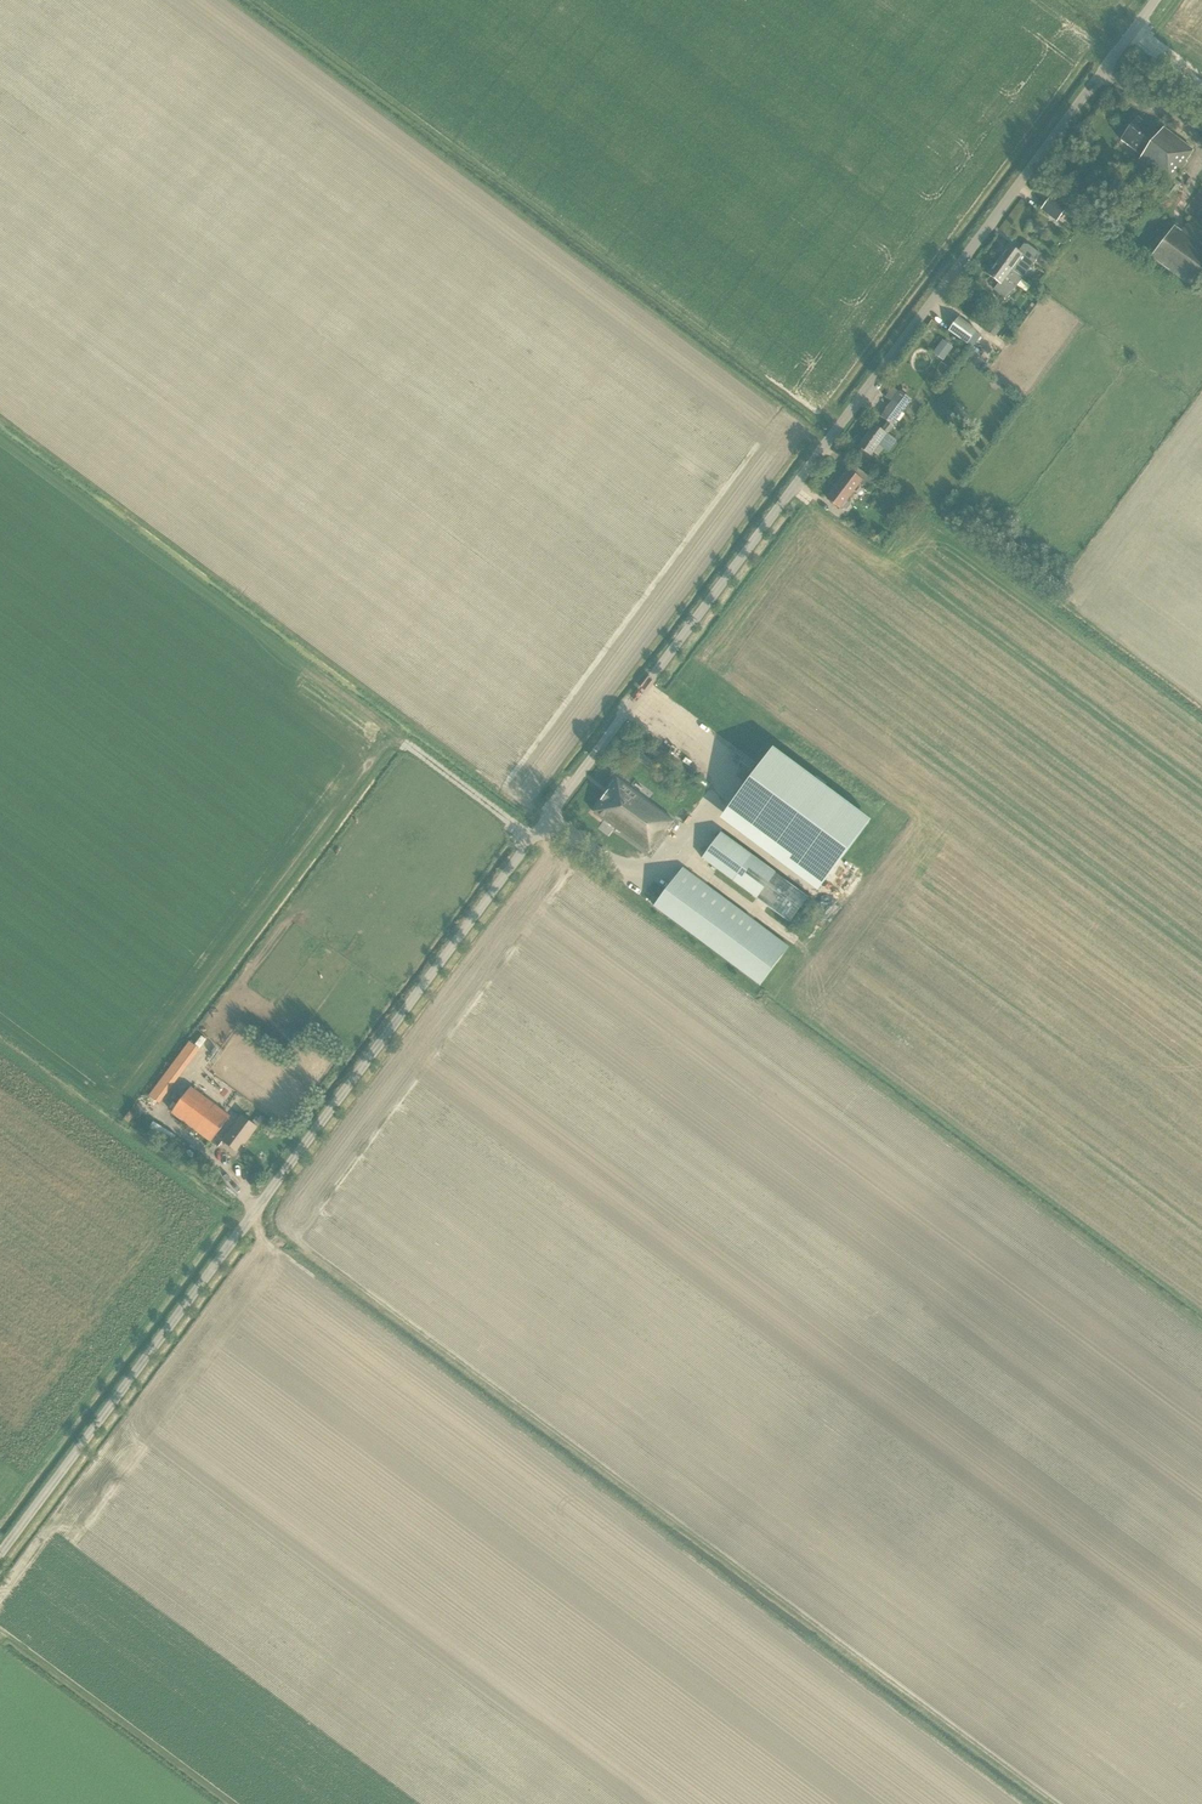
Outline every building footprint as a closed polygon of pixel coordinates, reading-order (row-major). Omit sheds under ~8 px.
[(1138,118),(1121,141),(1142,156),(1138,162),(1170,186),(1188,162),(1187,161),(1195,151),(1164,127),(1159,132),(1138,118)] [(1041,210),(1057,222),(1068,207),(1052,195),(1041,210)] [(1173,228),(1151,257),(1191,287),(1201,272),(1201,235),(1199,233),(1194,240),(1175,226),(1173,228)] [(1024,244),(1019,251),(1010,244),(999,260),(1023,278),(1041,254),(1029,245),(1024,244)] [(1008,299),(1023,278),(999,260),(988,275),(1000,283),(995,290),(1008,299)] [(968,344),(978,330),(959,317),(949,331),(968,344)] [(1003,321),(1001,319),(1000,319),(989,333),(995,337),(1003,326),(1001,324),(1003,321)] [(948,331),(943,337),(955,345),(959,339),(948,331)] [(943,339),(938,345),(949,352),(953,346),(943,339)] [(894,425),(906,409),(912,399),(900,391),(899,392),(895,390),(890,397),(893,399),(881,416),(888,421),(882,429),(875,424),(858,446),(872,456),(877,451),(880,453),(892,437),(888,434),(895,426),(894,425)] [(918,402),(925,407),(932,398),(925,393),(918,402)] [(858,467),(853,472),(849,469),(827,499),(841,509),(862,483),(869,488),(875,480),(858,467)] [(848,850),(870,820),(773,748),(751,778),(729,808),(826,880),(848,850)] [(676,821),(618,779),(616,780),(614,780),(610,786),(611,787),(593,812),(649,853),(657,844),(658,845),(676,821)] [(722,833),(703,858),(790,923),(809,897),(722,833)] [(790,946),(684,867),(654,908),(761,987),(790,946)] [(157,1100),(195,1050),(188,1044),(150,1095),(157,1100)] [(231,1116),(192,1086),(172,1113),(211,1143),(231,1116)] [(125,1118),(130,1121),(139,1110),(134,1106),(125,1118)] [(242,1146),(244,1147),(259,1127),(242,1115),(222,1141),(238,1153),(242,1146)] [(199,1162),(203,1166),(207,1162),(202,1158),(199,1162)]
